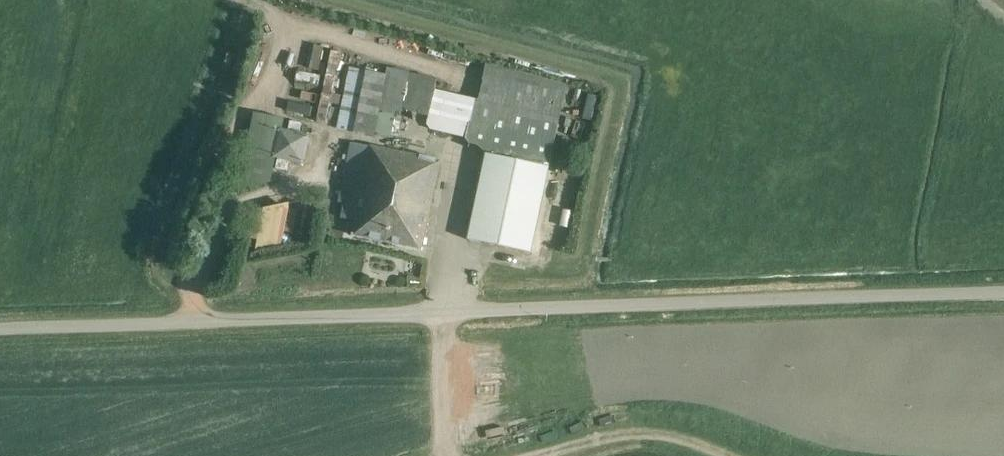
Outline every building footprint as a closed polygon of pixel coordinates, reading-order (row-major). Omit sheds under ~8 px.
[(321,67),(325,44),(311,42),(307,64),(321,67)] [(318,115),(325,117),(341,51),(334,49),(318,115)] [(431,129),(466,138),(477,144),(487,150),(551,164),(560,119),(568,84),(487,63),(480,98),(474,101),(435,89),(436,79),(388,66),(387,74),(366,70),(350,67),(337,127),(354,132),(353,134),(390,142),(397,115),(401,116),(403,110),(429,116),(433,118),(431,129)] [(321,76),(297,71),(295,81),(319,86),(321,76)] [(310,134),(281,127),(284,118),(255,111),(245,156),(247,157),(238,190),(272,183),(277,158),(304,164),(310,134)] [(353,237),(388,243),(422,250),(441,161),(352,142),(339,202),(344,203),(341,217),(356,219),(353,237)] [(487,151),(469,237),(531,251),(550,164),(487,151)]
